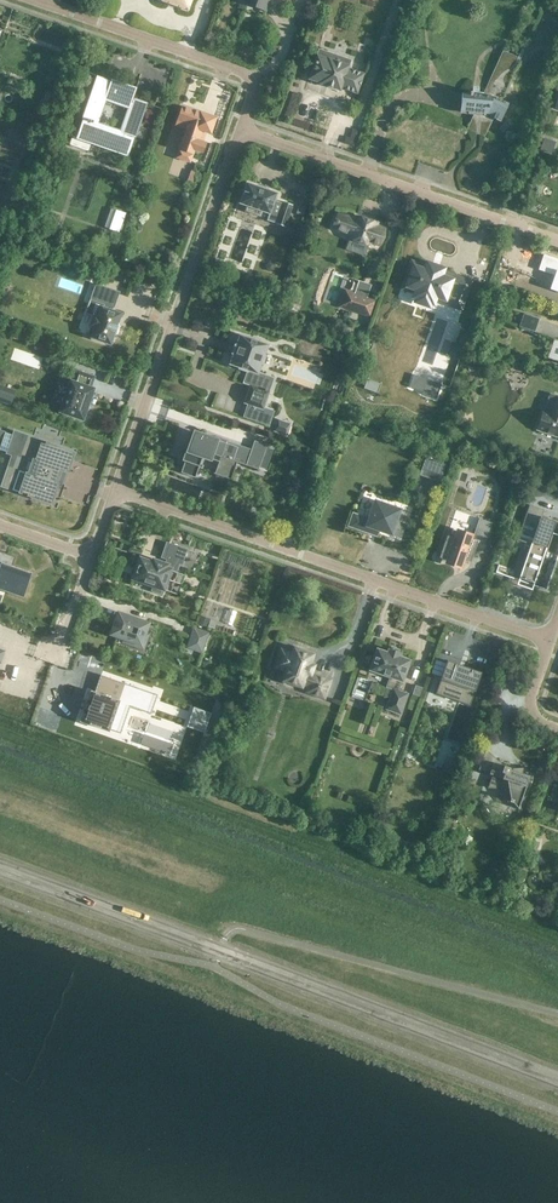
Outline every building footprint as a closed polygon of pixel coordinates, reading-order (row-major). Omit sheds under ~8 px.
[(268,0),(247,0),(246,3),(265,9),(268,0)] [(519,58),(502,50),(482,95),(472,94),(472,92),(469,91),(469,94),(461,93),(459,113),(487,116),(499,121),(508,103),(501,100),(519,58)] [(341,88),(357,94),(364,74),(348,68),(351,60),(336,55),(334,60),(328,58),(328,59),(316,55),(308,79),(320,83),(319,84),(340,91),(341,88)] [(104,79),(88,74),(71,122),(79,125),(78,131),(72,129),(67,143),(86,150),(89,141),(126,153),(136,125),(133,124),(134,121),(137,122),(144,102),(136,100),(135,102),(130,100),(131,98),(117,93),(120,85),(109,81),(107,85),(102,84),(104,79)] [(215,118),(182,106),(177,120),(188,124),(186,129),(185,129),(186,130),(179,150),(193,154),(194,150),(203,153),(207,143),(203,141),(206,131),(210,133),(215,118)] [(488,129),(470,121),(467,129),(484,137),(488,129)] [(507,123),(500,130),(503,133),(510,126),(507,123)] [(543,143),(541,150),(550,153),(553,146),(543,143)] [(191,171),(188,180),(193,181),(196,172),(192,171),(191,171)] [(267,190),(267,189),(265,188),(264,189),(260,187),(259,186),(257,185),(256,186),(247,183),(246,182),(246,183),(240,203),(239,203),(240,204),(240,203),(247,206),(245,211),(260,216),(262,211),(269,214),(270,214),(270,213),(273,205),(281,208),(276,224),(285,227),(293,205),(284,202),(282,205),(274,202),(276,194),(277,194),(277,193),(276,193),(267,190)] [(112,209),(106,226),(119,231),(125,214),(112,209)] [(336,222),(334,228),(352,236),(347,248),(365,254),(369,242),(379,244),(384,229),(376,225),(376,224),(372,222),(373,222),(372,222),(371,223),(367,221),(368,219),(367,219),(357,217),(357,219),(338,215),(337,220),(336,220),(335,222),(336,222)] [(282,234),(280,241),(291,245),(293,238),(282,234)] [(413,264),(404,291),(416,295),(416,296),(433,302),(433,301),(445,305),(446,301),(460,306),(468,283),(441,274),(443,269),(429,265),(427,269),(413,264)] [(106,269),(103,277),(120,283),(123,275),(106,269)] [(14,287),(4,282),(0,292),(0,293),(11,298),(14,287)] [(344,289),(338,305),(368,315),(373,300),(366,297),(370,286),(359,282),(355,293),(344,289)] [(119,292),(96,284),(91,299),(105,304),(103,308),(102,307),(99,317),(94,315),(90,326),(91,326),(88,335),(92,337),(91,337),(110,344),(114,334),(115,333),(118,325),(118,324),(117,323),(121,314),(111,310),(113,307),(114,307),(119,292)] [(540,319),(524,313),(524,314),(525,314),(521,327),(519,326),(519,327),(535,333),(536,332),(534,331),(538,319),(540,320),(540,319)] [(230,363),(229,364),(230,364),(239,367),(239,369),(253,374),(251,380),(253,381),(252,386),(251,385),(244,403),(248,404),(243,417),(269,425),(273,412),(263,408),(269,392),(267,391),(267,390),(265,389),(264,390),(262,389),(267,376),(258,373),(261,363),(262,364),(265,355),(264,355),(267,345),(268,345),(268,344),(267,344),(258,341),(259,340),(250,337),(249,338),(241,335),(240,335),(239,336),(240,336),(236,345),(235,345),(232,353),(233,354),(230,363)] [(94,377),(78,371),(75,379),(76,379),(75,382),(71,380),(70,382),(60,410),(60,411),(61,412),(82,419),(83,419),(83,418),(87,408),(93,390),(94,388),(89,387),(90,384),(91,385),(94,377)] [(9,405),(14,392),(0,387),(0,402),(9,405)] [(557,437),(557,396),(556,396),(550,413),(543,411),(537,430),(557,437)] [(286,434),(290,422),(279,418),(275,430),(286,434)] [(18,454),(19,455),(15,469),(8,467),(2,486),(27,495),(27,496),(28,495),(30,496),(29,497),(30,497),(31,496),(51,503),(57,484),(60,485),(65,471),(67,471),(74,452),(49,443),(48,442),(48,443),(46,442),(46,441),(45,442),(13,431),(11,436),(0,432),(0,448),(18,454)] [(233,460),(238,447),(226,443),(227,441),(228,441),(228,440),(216,436),(215,437),(217,437),(216,439),(194,432),(193,432),(195,433),(188,451),(186,450),(182,461),(184,462),(180,473),(195,478),(203,457),(219,462),(215,474),(214,473),(213,474),(232,480),(231,479),(237,462),(240,463),(233,460)] [(259,469),(267,445),(254,441),(246,465),(245,464),(245,465),(260,470),(260,469),(259,469)] [(445,464),(426,458),(421,474),(439,481),(445,464)] [(399,510),(376,501),(369,519),(353,513),(349,526),(370,533),(372,529),(378,531),(379,529),(400,537),(405,524),(395,521),(399,510)] [(517,540),(531,545),(532,545),(533,545),(521,578),(524,579),(524,580),(532,582),(534,582),(551,533),(551,532),(555,521),(541,517),(544,510),(529,505),(523,522),(524,522),(518,538),(517,540)] [(266,512),(254,509),(251,518),(262,522),(266,512)] [(472,538),(473,534),(456,528),(453,538),(447,535),(439,557),(445,560),(444,563),(461,569),(464,560),(471,562),(480,535),(487,538),(492,523),(479,518),(472,538)] [(159,564),(140,558),(136,568),(134,567),(131,576),(133,577),(133,579),(153,586),(152,591),(161,594),(162,589),(164,589),(171,569),(176,571),(179,563),(182,564),(187,549),(169,543),(164,558),(167,559),(166,564),(160,562),(159,564)] [(23,597),(32,572),(12,566),(15,556),(0,551),(0,589),(23,597)] [(147,623),(119,613),(112,633),(125,637),(124,641),(143,647),(147,635),(144,633),(147,623)] [(201,616),(198,624),(207,627),(209,619),(201,616)] [(196,639),(203,642),(200,651),(207,653),(213,635),(199,630),(196,639)] [(324,698),(330,680),(311,674),(311,673),(310,674),(309,673),(312,665),(310,664),(313,655),(305,652),(304,649),(299,648),(297,649),(294,648),(293,653),(281,649),(275,667),(287,671),(283,680),(285,681),(287,684),(291,685),(294,684),(302,687),(302,685),(308,687),(307,692),(324,698)] [(402,681),(410,660),(399,656),(400,653),(389,649),(388,652),(377,649),(370,670),(390,677),(387,687),(393,689),(386,709),(400,714),(407,694),(398,690),(401,681),(402,681)] [(447,660),(436,693),(437,694),(438,690),(460,697),(459,701),(470,705),(482,672),(447,660)] [(81,719),(80,720),(81,721),(82,721),(108,730),(108,729),(120,733),(129,706),(149,713),(150,713),(151,712),(150,712),(156,695),(157,694),(155,694),(101,675),(100,674),(100,676),(94,692),(92,691),(91,691),(90,692),(87,700),(86,700),(86,701),(83,709),(83,710),(84,711),(81,719)] [(193,707),(186,726),(204,732),(210,713),(193,707)] [(167,743),(163,754),(168,755),(172,745),(167,743)] [(503,764),(486,749),(479,769),(489,773),(489,774),(492,775),(488,788),(501,789),(510,799),(509,801),(513,802),(518,808),(530,775),(522,773),(524,767),(513,768),(512,769),(510,769),(510,767),(504,765),(503,766),(502,766),(503,764)]
